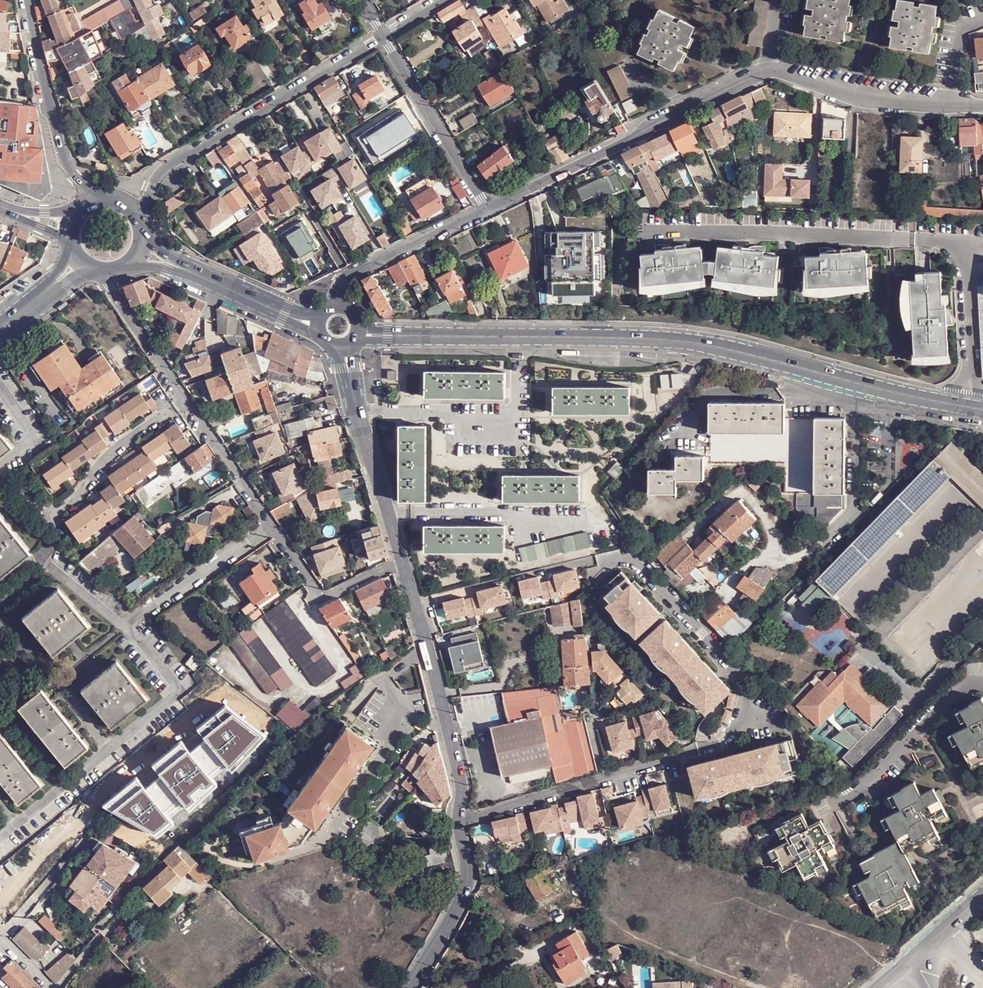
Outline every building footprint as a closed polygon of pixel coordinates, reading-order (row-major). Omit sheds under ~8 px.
[(60,10),(56,0),(42,0),(44,5),(48,15),(60,10)] [(104,9),(110,20),(127,10),(123,0),(121,0),(104,9)] [(136,5),(134,0),(123,0),(127,10),(136,5)] [(146,0),(134,0),(136,5),(141,14),(145,23),(149,21),(154,18),(149,8),(146,0)] [(194,19),(207,10),(201,0),(198,0),(186,6),(194,19)] [(255,7),(253,8),(259,18),(263,16),(266,22),(275,17),(276,19),(283,15),(274,0),(251,0),(255,7)] [(299,3),(305,12),(317,5),(314,0),(304,0),(299,3)] [(459,0),(439,13),(444,21),(463,10),(465,9),(459,0)] [(569,10),(563,0),(532,0),(535,5),(537,4),(548,22),(569,10)] [(762,48),(770,2),(756,0),(748,46),(762,48)] [(844,43),(845,32),(847,32),(849,22),(846,22),(847,15),(850,16),(852,6),(850,6),(851,0),(809,0),(807,9),(814,10),(813,16),(806,15),(804,25),(807,25),(805,36),(821,39),(821,35),(828,36),(827,40),(844,43)] [(929,54),(931,43),(933,44),(935,34),(932,33),(933,27),(936,27),(937,17),(935,17),(937,6),(921,4),(920,7),(914,6),(915,3),(898,0),(896,11),(895,10),(893,20),(900,21),(899,28),(892,27),(890,36),(892,37),(891,47),(907,50),(907,47),(914,48),(913,51),(929,54)] [(321,3),(317,5),(305,12),(303,14),(312,29),(318,25),(328,19),(330,17),(321,3)] [(154,18),(155,18),(163,14),(159,4),(149,8),(154,18)] [(48,16),(48,15),(44,5),(36,8),(39,20),(44,17),(48,16)] [(48,16),(50,22),(57,40),(60,47),(73,41),(86,34),(93,30),(110,20),(104,9),(81,22),(74,5),(60,10),(48,15),(48,16)] [(110,20),(123,40),(132,34),(146,25),(145,23),(141,14),(136,5),(127,10),(110,20)] [(513,21),(510,15),(505,8),(491,16),(490,14),(483,18),(501,48),(524,34),(516,20),(517,20),(517,19),(513,21)] [(738,18),(744,12),(740,8),(734,13),(738,18)] [(465,9),(463,10),(464,12),(462,12),(462,16),(464,20),(468,21),(469,22),(472,20),(471,19),(465,9)] [(0,11),(0,32),(8,33),(8,22),(6,22),(6,11),(0,11)] [(659,64),(674,71),(679,61),(681,62),(685,53),(679,50),(681,44),(688,47),(691,38),(690,37),(696,28),(680,20),(679,24),(673,21),(675,18),(660,11),(655,20),(653,20),(649,29),(651,30),(648,36),(646,34),(642,43),(643,44),(639,54),(654,61),(655,58),(661,60),(659,64)] [(251,39),(243,27),(236,16),(217,28),(221,36),(225,34),(231,44),(232,46),(233,46),(235,48),(238,47),(242,45),(251,39)] [(479,16),(471,19),(472,20),(474,25),(481,21),(479,16)] [(153,28),(157,37),(164,34),(160,25),(161,24),(158,20),(157,20),(155,18),(154,18),(149,21),(153,28)] [(204,23),(201,18),(193,24),(196,29),(204,23)] [(333,26),(328,19),(318,25),(323,32),(333,26)] [(472,20),(469,22),(455,31),(466,49),(482,37),(474,25),(472,20)] [(153,40),(157,47),(160,45),(161,44),(157,37),(153,28),(149,21),(145,23),(146,25),(148,31),(153,40)] [(142,35),(148,31),(146,25),(132,34),(123,40),(127,45),(142,35)] [(246,25),(243,27),(251,39),(252,41),(256,39),(246,25)] [(568,35),(563,26),(549,34),(546,36),(550,42),(553,39),(552,38),(562,32),(566,37),(568,35)] [(193,32),(190,27),(180,34),(183,39),(193,32)] [(86,34),(96,58),(102,54),(93,30),(86,34)] [(142,35),(150,42),(153,40),(148,31),(142,35)] [(11,53),(12,34),(0,33),(0,52),(11,53)] [(70,73),(83,65),(92,60),(96,58),(86,34),(73,41),(60,47),(45,52),(47,61),(55,60),(64,56),(70,73)] [(486,45),(482,37),(466,49),(470,55),(486,45)] [(43,42),(45,52),(60,47),(57,40),(51,41),(51,39),(49,40),(43,42)] [(150,42),(146,45),(149,51),(157,47),(153,40),(150,42)] [(171,47),(168,43),(161,47),(165,52),(171,47)] [(186,48),(188,51),(198,46),(196,43),(186,48)] [(320,62),(329,56),(322,45),(313,51),(320,62)] [(198,46),(188,51),(182,55),(192,72),(198,69),(198,70),(208,63),(198,46)] [(481,68),(484,73),(498,64),(487,46),(483,48),(492,62),(481,68)] [(515,55),(505,60),(507,63),(508,66),(517,60),(515,55)] [(83,65),(95,85),(100,81),(103,79),(92,60),(83,65)] [(146,75),(138,79),(150,99),(174,84),(171,78),(166,70),(162,64),(156,68),(155,69),(146,75)] [(80,96),(86,92),(95,85),(83,65),(70,73),(75,85),(79,96),(79,97),(80,97),(80,96)] [(143,70),(146,75),(155,69),(153,66),(152,65),(143,70)] [(622,102),(635,95),(620,65),(607,72),(622,102)] [(514,91),(502,71),(482,84),(486,91),(483,93),(487,100),(489,105),(514,91)] [(975,83),(982,82),(982,73),(974,74),(975,83)] [(113,82),(119,92),(130,111),(133,109),(137,107),(138,106),(150,99),(138,79),(132,83),(126,74),(113,82)] [(359,85),(361,89),(367,99),(372,96),(384,89),(375,75),(368,80),(365,81),(359,85)] [(340,89),(333,77),(325,82),(315,88),(321,100),(340,89)] [(613,111),(595,80),(582,87),(589,100),(588,101),(591,106),(594,112),(597,111),(599,116),(599,119),(602,121),(605,119),(606,117),(608,118),(608,114),(613,111)] [(778,89),(775,82),(770,85),(773,91),(778,89)] [(486,91),(482,84),(476,87),(480,95),(483,93),(486,91)] [(73,99),(79,96),(75,85),(69,88),(73,99)] [(343,93),(340,89),(321,100),(322,102),(325,106),(337,99),(336,97),(343,93)] [(361,108),(370,103),(367,99),(361,89),(352,94),(361,108)] [(767,101),(761,89),(753,92),(754,96),(758,105),(767,101)] [(309,91),(297,99),(299,102),(311,94),(309,91)] [(80,97),(83,104),(90,100),(86,92),(80,96),(80,97)] [(735,115),(746,110),(748,109),(743,97),(724,107),(729,118),(735,115)] [(150,99),(138,106),(142,113),(153,106),(151,102),(150,99)] [(627,115),(637,110),(632,99),(623,104),(627,115)] [(0,100),(0,179),(40,197),(51,190),(48,174),(40,133),(39,122),(38,119),(35,104),(29,104),(22,103),(21,103),(5,101),(0,100)] [(848,114),(848,105),(825,104),(825,114),(848,114)] [(594,112),(591,106),(583,110),(590,121),(599,116),(597,111),(594,112)] [(729,118),(724,107),(711,113),(715,122),(704,127),(715,149),(732,141),(730,130),(729,127),(727,119),(729,118)] [(403,113),(400,109),(361,133),(378,161),(417,137),(415,133),(416,132),(404,112),(403,113)] [(465,130),(478,122),(472,113),(460,121),(465,130)] [(740,126),(735,115),(729,118),(727,119),(729,127),(730,129),(740,126)] [(824,138),(846,139),(847,119),(835,118),(833,115),(827,116),(826,118),(824,118),(824,138)] [(332,117),(337,126),(342,124),(339,118),(337,119),(335,116),(332,117)] [(802,138),(801,118),(771,119),(772,137),(782,137),(783,138),(802,138)] [(977,146),(976,120),(960,120),(961,146),(975,146),(977,146)] [(121,159),(142,146),(130,126),(126,129),(122,123),(106,133),(121,159)] [(622,124),(621,124),(615,127),(614,127),(617,134),(618,134),(626,131),(622,124)] [(698,141),(689,124),(671,132),(680,149),(698,141)] [(329,128),(321,133),(333,152),(334,154),(348,145),(347,142),(340,145),(329,128)] [(321,132),(306,142),(311,151),(305,155),(311,165),(333,152),(321,133),(321,132)] [(671,132),(639,148),(647,162),(655,157),(658,161),(680,149),(671,132)] [(378,161),(361,133),(355,137),(371,164),(378,161)] [(236,136),(227,142),(228,144),(235,153),(244,148),(236,136)] [(558,164),(569,158),(556,136),(551,139),(545,142),(558,164)] [(465,140),(459,144),(465,154),(471,151),(465,140)] [(902,172),(920,172),(921,140),(903,140),(902,172)] [(701,148),(698,141),(680,149),(682,156),(683,156),(686,155),(701,148)] [(505,168),(514,161),(509,154),(514,150),(509,142),(504,146),(499,150),(493,155),(477,166),(488,181),(499,172),(505,168)] [(239,160),(236,155),(235,153),(228,144),(222,148),(219,151),(229,167),(239,160)] [(334,154),(338,161),(349,154),(353,151),(348,145),(334,154)] [(299,146),(282,156),(292,173),(302,167),(305,172),(312,167),(311,165),(305,155),(299,146)] [(490,150),(491,152),(493,155),(499,150),(497,147),(496,146),(490,150)] [(977,146),(975,146),(976,153),(976,156),(982,157),(982,146),(977,146)] [(244,148),(235,153),(236,155),(239,160),(245,168),(248,172),(252,178),(259,173),(263,179),(278,170),(274,163),(272,160),(258,168),(244,148)] [(647,161),(639,148),(624,156),(631,168),(647,161)] [(222,162),(213,150),(206,154),(214,167),(222,162)] [(353,158),(353,159),(356,157),(353,152),(353,151),(349,154),(338,161),(332,165),(333,168),(337,173),(340,171),(338,168),(352,159),(353,158)] [(340,171),(350,187),(364,178),(353,159),(353,158),(352,159),(338,168),(340,171)] [(282,176),(285,181),(291,178),(280,159),(274,163),(278,170),(279,171),(280,173),(282,176)] [(636,176),(638,176),(652,169),(650,166),(647,161),(631,168),(636,176)] [(610,162),(603,165),(606,171),(601,173),(604,179),(577,191),(583,203),(592,199),(595,205),(616,196),(627,190),(619,176),(610,162)] [(765,196),(809,198),(810,182),(782,180),(783,166),(766,165),(765,196)] [(326,182),(311,191),(321,208),(341,196),(333,183),(340,179),(337,173),(333,168),(321,175),(326,182)] [(508,171),(505,168),(499,172),(502,176),(508,171)] [(658,186),(661,185),(652,170),(652,169),(638,176),(652,206),(670,207),(658,186)] [(263,179),(272,194),(288,185),(285,181),(282,176),(280,173),(279,171),(278,170),(263,179)] [(340,179),(346,190),(350,187),(340,171),(337,173),(340,179)] [(248,190),(256,184),(252,178),(248,172),(244,175),(241,176),(239,177),(248,190)] [(228,186),(235,181),(231,175),(224,180),(228,186)] [(460,200),(466,208),(473,205),(467,196),(459,182),(456,178),(450,182),(453,186),(452,187),(460,200)] [(228,192),(238,185),(235,181),(228,186),(226,187),(228,192)] [(407,194),(411,200),(411,199),(429,189),(431,187),(428,181),(407,194)] [(196,188),(194,184),(165,204),(168,215),(187,201),(184,197),(196,188)] [(258,204),(260,206),(266,202),(268,201),(256,184),(248,190),(258,204)] [(233,213),(247,204),(250,202),(238,185),(228,192),(221,196),(233,213)] [(269,203),(268,203),(276,215),(284,210),(279,203),(294,195),(292,193),(288,185),(272,194),(275,198),(268,201),(269,203)] [(221,196),(228,192),(226,187),(218,192),(220,194),(221,196)] [(411,199),(411,200),(418,211),(422,218),(422,219),(443,206),(431,187),(429,189),(411,199)] [(220,194),(218,192),(211,196),(213,200),(208,202),(196,210),(208,228),(233,213),(221,196),(220,194)] [(694,205),(707,206),(701,194),(694,194),(694,202),(694,205)] [(279,203),(284,210),(298,202),(294,195),(279,203)] [(730,203),(728,196),(722,198),(724,205),(730,203)] [(536,211),(541,209),(538,197),(533,200),(536,211)] [(745,208),(744,201),(744,200),(743,198),(730,199),(733,207),(745,208)] [(418,211),(411,200),(403,204),(410,216),(411,215),(418,211)] [(249,215),(256,211),(254,208),(252,205),(245,209),(249,215)] [(257,211),(262,219),(267,215),(261,208),(257,211)] [(918,216),(936,217),(936,209),(926,208),(918,208),(918,216)] [(936,209),(936,217),(982,220),(982,211),(936,209)] [(339,211),(327,218),(334,229),(338,226),(345,236),(352,248),(368,239),(364,232),(354,216),(346,221),(339,211)] [(418,211),(411,215),(415,222),(422,218),(418,211)] [(263,231),(255,218),(243,225),(247,232),(245,233),(249,239),(239,245),(249,262),(253,259),(258,269),(271,275),(282,268),(260,232),(263,231)] [(318,246),(303,222),(283,233),(299,259),(318,246)] [(18,228),(11,225),(8,230),(16,233),(18,228)] [(338,226),(334,229),(340,238),(345,236),(338,226)] [(403,234),(405,238),(421,230),(419,226),(411,230),(410,228),(402,231),(403,234)] [(591,279),(596,279),(595,254),(595,247),(595,231),(555,233),(555,248),(552,248),(553,254),(555,254),(556,280),(556,295),(592,294),(591,279)] [(595,231),(595,247),(603,246),(602,231),(595,231)] [(382,249),(389,245),(382,232),(375,236),(382,249)] [(555,248),(555,233),(547,233),(548,248),(551,248),(551,255),(548,255),(548,281),(556,280),(555,254),(553,254),(552,248),(555,248)] [(502,251),(518,243),(515,239),(499,246),(490,251),(491,253),(501,248),(502,251)] [(528,265),(518,243),(502,251),(501,248),(491,253),(496,262),(494,263),(502,280),(514,275),(512,272),(528,265)] [(11,246),(2,268),(16,274),(18,272),(27,252),(11,246)] [(657,253),(642,254),(645,285),(705,279),(702,248),(678,251),(677,247),(656,250),(657,253)] [(743,251),(719,249),(715,280),(775,286),(779,256),(764,254),(764,251),(743,249),(743,251)] [(496,262),(491,253),(490,251),(488,252),(485,253),(499,282),(502,280),(494,263),(496,262)] [(821,255),(806,256),(808,287),(868,284),(867,253),(842,255),(842,251),(821,252),(821,255)] [(603,254),(595,254),(596,279),(604,279),(603,254)] [(426,280),(414,256),(400,263),(403,268),(409,281),(412,288),(426,280)] [(400,263),(382,271),(385,277),(397,271),(403,268),(400,263)] [(529,267),(528,265),(512,272),(514,275),(529,267)] [(403,268),(397,271),(403,284),(409,281),(403,268)] [(437,279),(446,296),(462,288),(453,272),(453,270),(437,279)] [(941,271),(925,272),(925,280),(917,280),(910,281),(913,326),(915,356),(917,356),(917,362),(947,360),(946,354),(949,354),(947,324),(947,316),(946,303),(949,303),(948,294),(942,294),(941,271)] [(155,286),(157,281),(145,275),(143,280),(155,286)] [(381,315),(390,310),(392,309),(380,286),(378,287),(372,275),(369,277),(363,280),(372,298),(378,309),(381,315)] [(645,291),(705,285),(705,279),(645,285),(645,291)] [(123,287),(127,296),(130,304),(149,297),(143,280),(137,282),(124,287),(123,287)] [(775,292),(775,286),(715,280),(714,286),(775,292)] [(910,281),(904,281),(907,326),(913,326),(910,281)] [(868,284),(808,287),(808,293),(869,290),(868,284)] [(119,289),(124,297),(127,296),(123,287),(119,289)] [(462,288),(446,296),(448,300),(449,302),(466,295),(462,288)] [(193,308),(155,290),(149,303),(156,306),(156,307),(187,321),(181,334),(175,345),(183,349),(202,311),(193,308)] [(206,302),(197,298),(193,308),(202,311),(206,302)] [(234,335),(236,336),(240,317),(216,307),(217,332),(223,333),(234,335)] [(244,319),(240,317),(236,336),(251,338),(244,319)] [(271,332),(244,319),(251,338),(253,343),(256,354),(259,353),(261,354),(271,332)] [(880,324),(870,325),(871,334),(880,334),(880,324)] [(181,334),(174,330),(168,341),(175,345),(181,334)] [(300,344),(271,332),(261,354),(292,366),(293,363),(300,344)] [(234,335),(223,333),(229,351),(239,347),(234,335)] [(236,336),(234,335),(239,347),(240,347),(253,343),(251,338),(236,336)] [(198,358),(209,354),(205,344),(205,339),(192,343),(194,348),(189,350),(192,358),(197,356),(198,358)] [(45,349),(47,353),(62,343),(59,340),(45,349)] [(47,353),(32,363),(41,377),(50,390),(58,384),(68,398),(75,409),(103,391),(119,381),(101,355),(89,363),(79,369),(62,343),(47,353)] [(256,354),(253,343),(240,347),(253,384),(266,379),(262,371),(256,354)] [(317,352),(300,344),(293,363),(309,369),(325,372),(317,352)] [(253,384),(240,347),(239,347),(229,351),(210,358),(213,368),(216,375),(226,372),(233,392),(253,384)] [(86,360),(89,363),(101,355),(99,351),(86,360)] [(7,361),(13,357),(9,353),(4,357),(7,361)] [(292,366),(261,354),(259,353),(256,354),(262,371),(266,370),(266,368),(291,376),(292,372),(305,376),(324,381),(327,378),(325,372),(309,369),(293,363),(292,366)] [(193,376),(194,376),(213,368),(210,358),(209,354),(198,358),(187,362),(193,376)] [(187,362),(184,364),(193,376),(187,362)] [(41,377),(32,363),(28,366),(37,380),(41,377)] [(388,379),(396,379),(397,370),(388,370),(388,379)] [(426,370),(426,396),(505,397),(506,371),(486,371),(443,370),(426,370)] [(216,398),(233,392),(226,372),(216,375),(205,380),(211,400),(216,398)] [(683,386),(682,373),(661,375),(663,388),(683,386)] [(121,384),(119,381),(103,391),(106,394),(121,384)] [(261,408),(253,384),(233,392),(216,398),(218,402),(234,396),(240,414),(241,415),(242,414),(261,408)] [(275,407),(267,384),(259,386),(268,413),(270,412),(275,424),(280,422),(277,415),(276,411),(275,407)] [(630,413),(630,387),(556,387),(556,413),(630,413)] [(63,459),(41,474),(51,488),(72,473),(70,470),(106,445),(101,438),(112,431),(114,434),(129,423),(128,422),(149,407),(151,412),(158,408),(151,397),(144,401),(139,393),(103,418),(104,420),(93,427),(95,430),(80,440),(82,442),(60,456),(63,459)] [(75,409),(68,398),(64,401),(72,412),(75,409)] [(845,493),(845,417),(792,416),(785,416),(785,409),(785,401),(709,401),(709,446),(709,452),(709,454),(676,455),(676,464),(676,468),(671,468),(649,469),(649,492),(676,492),(676,495),(677,495),(677,482),(682,482),(682,479),(704,478),(704,466),(709,466),(709,462),(777,462),(781,462),(784,462),(784,466),(784,470),(784,492),(797,492),(797,508),(809,521),(829,521),(842,508),(842,493),(845,493)] [(288,402),(275,407),(276,411),(284,409),(290,407),(288,402)] [(273,425),(268,413),(251,420),(256,432),(273,425)] [(209,422),(213,429),(226,421),(222,414),(209,422)] [(312,415),(280,424),(282,429),(284,435),(286,438),(306,434),(304,425),(319,421),(317,418),(313,419),(312,415)] [(321,430),(319,421),(304,425),(306,434),(321,430)] [(90,504),(63,521),(78,542),(104,524),(102,523),(115,514),(111,509),(123,501),(118,494),(155,469),(150,461),(171,447),(175,454),(189,445),(175,423),(140,447),(143,451),(137,455),(133,450),(122,458),(125,463),(119,467),(115,462),(109,466),(113,471),(106,476),(107,478),(101,481),(105,487),(93,495),(98,503),(92,507),(90,504)] [(256,432),(255,432),(258,439),(254,441),(259,454),(261,461),(283,453),(273,425),(256,432)] [(426,425),(400,425),(401,500),(426,500),(426,425)] [(321,430),(306,434),(314,461),(317,461),(322,478),(313,480),(315,484),(317,487),(335,483),(343,481),(341,473),(334,475),(329,457),(342,454),(335,427),(321,430)] [(12,448),(0,433),(0,457),(12,448)] [(955,438),(951,441),(964,453),(967,450),(955,438)] [(953,476),(982,503),(982,471),(964,453),(951,441),(934,459),(953,476)] [(215,456),(207,443),(201,447),(184,458),(191,468),(193,472),(209,462),(208,461),(215,456)] [(191,468),(184,458),(177,463),(183,473),(191,468)] [(823,587),(833,597),(953,476),(934,459),(816,580),(799,598),(803,601),(806,604),(823,587)] [(616,478),(626,468),(619,461),(609,471),(616,478)] [(183,473),(177,463),(142,487),(145,492),(148,497),(183,473)] [(292,463),(272,473),(283,495),(280,497),(284,504),(287,503),(295,498),(304,494),(307,493),(307,492),(306,489),(292,463)] [(272,473),(269,475),(280,497),(283,495),(272,473)] [(580,501),(581,475),(505,475),(505,500),(580,501)] [(339,503),(335,483),(317,487),(310,490),(307,492),(307,493),(304,494),(295,498),(304,516),(319,508),(339,503)] [(315,484),(306,489),(307,492),(310,490),(317,487),(315,484)] [(142,487),(134,492),(137,497),(145,492),(142,487)] [(665,573),(676,585),(689,572),(702,560),(703,561),(729,537),(732,541),(757,519),(740,500),(711,526),(715,531),(694,551),(688,544),(667,564),(671,568),(665,573)] [(284,504),(270,511),(275,519),(291,511),(287,503),(284,504)] [(228,526),(232,507),(221,505),(216,508),(215,514),(208,512),(207,517),(201,516),(199,525),(191,523),(187,540),(204,544),(207,531),(215,533),(217,523),(228,526)] [(319,508),(304,516),(308,522),(323,515),(319,508)] [(138,522),(143,517),(138,509),(132,515),(138,522)] [(152,539),(138,522),(132,515),(114,531),(112,532),(121,542),(132,555),(152,539)] [(30,554),(0,518),(0,578),(30,554)] [(170,528),(166,521),(155,528),(159,535),(170,528)] [(388,553),(379,525),(361,530),(360,531),(361,537),(364,546),(368,559),(384,555),(388,553)] [(505,551),(505,525),(427,525),(427,550),(505,551)] [(117,546),(121,542),(112,532),(108,535),(117,546)] [(591,545),(588,532),(521,549),(525,562),(591,545)] [(667,564),(688,544),(678,534),(658,553),(667,564)] [(117,546),(108,535),(103,540),(113,552),(117,546)] [(364,546),(361,537),(359,538),(351,540),(353,549),(364,546)] [(335,539),(311,546),(320,573),(345,565),(339,546),(337,546),(335,539)] [(113,552),(103,540),(76,563),(89,573),(113,552)] [(275,588),(270,580),(264,571),(258,563),(251,568),(254,573),(240,582),(251,601),(240,609),(249,623),(263,615),(258,607),(254,602),(274,589),(275,588)] [(759,563),(750,578),(765,588),(775,571),(764,564),(763,565),(762,564),(761,564),(759,563)] [(345,565),(320,573),(321,578),(346,570),(345,565)] [(708,565),(694,578),(703,588),(717,589),(724,582),(708,565)] [(264,571),(270,580),(274,577),(268,568),(267,568),(264,571)] [(559,580),(551,581),(554,597),(554,598),(562,596),(561,591),(583,587),(579,570),(558,574),(559,580)] [(613,591),(604,599),(616,613),(620,610),(628,618),(635,626),(631,629),(638,637),(662,615),(641,592),(643,589),(636,581),(633,583),(622,571),(608,585),(613,591)] [(676,585),(681,591),(694,578),(689,572),(676,585)] [(737,585),(744,591),(754,598),(756,599),(766,588),(765,588),(750,578),(746,575),(737,585)] [(542,576),(521,581),(525,598),(545,594),(546,599),(554,597),(551,581),(544,583),(542,576)] [(391,598),(382,579),(357,590),(366,609),(391,598)] [(481,596),(474,598),(477,615),(485,613),(484,608),(508,603),(504,585),(480,591),(481,596)] [(835,598),(833,597),(823,587),(806,604),(803,601),(801,603),(804,606),(815,617),(835,598)] [(277,594),(274,589),(254,602),(258,607),(277,594)] [(53,655),(88,627),(58,590),(23,618),(53,655)] [(754,598),(744,591),(737,599),(746,606),(754,598)] [(717,630),(735,613),(717,594),(699,610),(717,630)] [(477,615),(474,598),(466,599),(466,597),(445,602),(449,619),(469,614),(470,617),(477,615)] [(339,598),(319,608),(332,627),(338,624),(352,618),(339,598)] [(580,599),(553,605),(555,625),(575,622),(576,626),(579,625),(583,625),(580,599)] [(336,671),(285,601),(264,617),(315,687),(336,671)] [(717,630),(724,638),(748,617),(740,609),(735,613),(717,630)] [(628,618),(620,610),(616,613),(616,614),(616,616),(617,617),(618,619),(620,620),(621,622),(623,624),(624,626),(626,627),(629,629),(630,630),(631,629),(635,626),(628,618)] [(369,615),(382,642),(388,640),(376,617),(373,618),(371,614),(369,615)] [(667,620),(646,640),(652,645),(648,648),(654,654),(658,651),(665,659),(672,666),(668,670),(675,678),(699,655),(682,636),(677,640),(672,635),(675,633),(671,628),(673,626),(667,620)] [(336,633),(341,630),(338,624),(332,627),(336,633)] [(228,642),(267,696),(278,688),(282,693),(293,685),(251,626),(228,642)] [(673,626),(671,628),(675,633),(672,635),(677,640),(682,636),(673,626)] [(591,632),(585,638),(586,651),(593,651),(605,650),(611,645),(595,627),(591,632)] [(336,633),(353,658),(358,655),(341,630),(336,633)] [(483,660),(477,632),(452,638),(454,646),(450,647),(456,672),(466,669),(465,664),(483,660)] [(590,684),(589,664),(588,662),(586,651),(585,638),(585,637),(563,639),(566,686),(590,684)] [(646,640),(643,643),(648,648),(652,645),(646,640)] [(593,651),(594,663),(595,670),(599,672),(610,684),(624,671),(605,650),(593,651)] [(654,654),(653,655),(653,656),(656,661),(660,665),(663,668),(666,670),(668,671),(668,670),(672,666),(665,659),(658,651),(654,654)] [(675,678),(682,686),(687,682),(694,690),(701,698),(697,702),(708,713),(732,691),(721,679),(717,683),(713,679),(717,675),(699,655),(675,678)] [(201,663),(192,656),(186,664),(194,671),(201,663)] [(483,660),(465,664),(466,669),(484,665),(483,660)] [(112,728),(147,699),(117,662),(81,691),(112,728)] [(347,689),(359,682),(358,680),(364,677),(356,665),(350,669),(354,675),(343,683),(347,689)] [(849,668),(867,686),(870,682),(852,665),(849,668)] [(890,730),(904,715),(870,682),(867,686),(849,668),(840,676),(834,671),(823,681),(822,680),(799,705),(821,725),(833,714),(831,712),(842,701),(846,701),(849,700),(861,711),(859,713),(872,726),(884,714),(892,722),(887,727),(890,730)] [(645,694),(624,671),(610,684),(619,693),(628,704),(634,698),(637,701),(645,694)] [(717,675),(713,679),(717,683),(721,679),(717,675)] [(701,698),(687,682),(682,686),(682,687),(682,689),(683,690),(684,691),(685,693),(686,694),(688,695),(689,697),(691,698),(692,699),(694,700),(696,702),(697,702),(701,698)] [(560,687),(502,692),(508,722),(492,726),(505,781),(510,781),(511,784),(548,775),(547,772),(554,770),(557,782),(598,770),(584,716),(577,717),(565,718),(564,713),(560,687)] [(88,747),(41,689),(27,700),(18,708),(65,766),(88,747)] [(628,704),(619,693),(616,698),(622,705),(628,704)] [(320,708),(324,705),(316,697),(304,710),(309,715),(307,717),(310,719),(320,708)] [(962,711),(966,720),(969,726),(954,734),(959,743),(972,768),(982,763),(982,699),(982,698),(970,705),(971,706),(968,708),(962,711)] [(849,700),(846,701),(859,713),(861,711),(849,700)] [(842,701),(831,712),(833,714),(846,701),(842,701)] [(296,732),(310,719),(307,717),(290,702),(278,715),(296,732)] [(658,708),(632,716),(635,727),(638,737),(646,734),(660,730),(670,741),(679,733),(658,708)] [(730,709),(724,720),(729,723),(735,712),(730,709)] [(966,720),(962,711),(956,714),(961,722),(966,720)] [(633,749),(641,747),(638,737),(635,727),(628,729),(626,720),(607,726),(614,752),(633,746),(633,749)] [(723,722),(711,733),(715,737),(727,726),(723,722)] [(312,827),(316,830),(373,746),(362,738),(363,737),(351,728),(338,747),(334,744),(329,751),(333,754),(321,771),(309,788),(305,786),(301,793),(304,795),(292,813),(296,815),(287,827),(282,829),(280,825),(274,827),(272,823),(258,828),(259,832),(246,837),(255,864),(290,852),(289,848),(301,844),(312,827)] [(660,730),(646,734),(647,738),(659,734),(667,743),(670,741),(660,730)] [(0,734),(0,779),(18,803),(41,785),(0,734)] [(959,743),(954,734),(949,736),(954,745),(959,743)] [(766,745),(736,753),(743,779),(744,785),(754,782),(753,776),(763,773),(773,771),(775,777),(792,772),(789,760),(797,758),(792,739),(777,742),(776,739),(765,741),(766,745)] [(439,805),(452,795),(439,742),(435,743),(433,746),(427,742),(421,751),(412,745),(402,763),(414,773),(403,785),(414,794),(422,785),(439,805)] [(714,758),(688,765),(697,797),(708,794),(706,788),(717,785),(727,783),(728,788),(736,787),(735,781),(743,779),(736,753),(728,755),(728,758),(723,759),(723,762),(716,764),(714,758)] [(728,755),(714,758),(716,764),(723,762),(723,759),(728,758),(728,755)] [(754,782),(755,783),(761,783),(767,782),(771,780),(774,778),(775,778),(775,777),(773,771),(763,773),(753,776),(754,782)] [(648,786),(641,788),(643,794),(648,812),(655,810),(671,805),(664,783),(648,787),(648,786)] [(708,794),(708,795),(709,795),(714,795),(720,794),(723,792),(726,791),(728,789),(728,788),(727,783),(717,785),(706,788),(708,794)] [(858,883),(863,892),(876,918),(901,906),(900,904),(909,900),(901,885),(908,881),(917,877),(913,869),(907,858),(905,853),(929,840),(928,838),(937,834),(934,828),(930,819),(935,816),(945,811),(941,804),(935,793),(933,790),(921,796),(914,783),(902,789),(902,791),(893,795),(898,805),(901,810),(886,818),(891,827),(898,842),(874,855),(875,856),(865,861),(870,870),(873,876),(858,883)] [(612,786),(602,789),(604,796),(614,793),(612,786)] [(939,790),(935,793),(941,804),(945,802),(939,790)] [(568,806),(560,807),(565,829),(566,833),(574,831),(572,822),(585,819),(586,822),(601,819),(595,792),(580,795),(580,799),(567,802),(568,806)] [(643,794),(634,796),(635,801),(637,800),(642,818),(649,816),(648,812),(643,794)] [(893,807),(898,805),(893,795),(888,798),(893,807)] [(635,801),(616,806),(621,827),(643,822),(642,818),(637,800),(635,801)] [(552,807),(533,811),(538,830),(546,828),(556,826),(557,831),(565,829),(560,807),(560,803),(551,805),(552,807)] [(518,814),(522,831),(529,829),(525,810),(517,812),(518,814)] [(947,816),(945,811),(935,816),(938,821),(947,816)] [(776,848),(781,857),(787,870),(799,864),(806,877),(818,871),(818,869),(827,865),(819,849),(823,846),(833,841),(829,834),(823,823),(821,819),(810,825),(803,812),(790,819),(791,820),(782,825),(787,834),(790,841),(776,848)] [(518,814),(494,819),(497,833),(500,833),(513,830),(513,833),(522,831),(518,814)] [(367,816),(347,840),(367,854),(386,829),(382,826),(367,816)] [(601,819),(586,822),(587,828),(601,825),(603,831),(611,829),(608,817),(601,819)] [(886,830),(891,827),(886,818),(881,821),(886,830)] [(828,821),(823,823),(829,834),(834,832),(828,821)] [(434,853),(425,856),(428,865),(448,860),(442,840),(444,831),(443,828),(430,824),(426,838),(432,843),(434,853)] [(782,837),(787,834),(782,825),(777,828),(782,837)] [(513,830),(500,833),(502,841),(515,839),(513,833),(513,830)] [(940,839),(937,834),(928,838),(929,840),(931,844),(940,839)] [(835,847),(833,841),(823,846),(826,851),(835,847)] [(103,843),(87,864),(99,874),(116,886),(136,862),(103,843)] [(178,846),(175,851),(192,868),(196,864),(184,851),(180,848),(178,846)] [(775,860),(781,857),(776,848),(771,851),(775,860)] [(175,851),(164,861),(168,865),(168,864),(182,878),(188,872),(192,868),(175,851)] [(911,856),(907,858),(913,869),(917,867),(911,856)] [(592,867),(589,857),(579,860),(584,870),(592,867)] [(865,872),(870,870),(865,861),(860,863),(865,872)] [(99,874),(87,864),(70,886),(72,887),(66,894),(66,895),(66,896),(76,904),(78,904),(88,911),(92,906),(98,910),(108,898),(109,897),(116,886),(99,874)] [(168,864),(168,865),(157,875),(170,888),(182,878),(168,864)] [(196,864),(192,868),(188,872),(200,884),(205,878),(208,875),(196,864)] [(554,890),(567,883),(556,864),(541,869),(554,890)] [(818,869),(818,871),(820,874),(829,870),(827,865),(818,869)] [(541,869),(524,874),(529,882),(533,890),(532,890),(530,895),(532,899),(538,899),(539,899),(539,900),(555,891),(554,890),(541,869)] [(170,888),(157,875),(143,888),(159,905),(173,892),(170,888)] [(919,882),(917,877),(908,881),(910,886),(919,882)] [(858,895),(863,892),(858,883),(853,886),(858,895)] [(900,904),(901,906),(903,909),(911,905),(909,900),(900,904)] [(549,913),(555,927),(568,921),(564,914),(561,907),(549,913)] [(564,914),(568,921),(577,917),(573,910),(564,914)] [(39,921),(47,930),(53,924),(45,915),(39,921)] [(53,924),(47,930),(56,940),(63,933),(53,924)] [(23,927),(11,939),(22,951),(35,938),(23,927)] [(569,978),(585,969),(588,967),(583,959),(591,954),(577,931),(558,943),(563,951),(556,955),(560,961),(569,978)] [(35,938),(22,951),(34,963),(49,947),(43,942),(41,944),(35,938)] [(117,956),(121,951),(116,946),(112,951),(117,956)] [(57,983),(77,957),(70,951),(45,973),(57,983)] [(10,972),(18,964),(14,959),(5,968),(10,972)] [(556,966),(565,981),(569,978),(560,961),(556,964),(557,965),(556,966)] [(18,964),(10,972),(3,979),(13,987),(42,987),(18,964)] [(565,981),(566,983),(588,972),(585,969),(569,978),(565,981)] [(588,972),(566,983),(567,985),(588,973),(588,972)]
